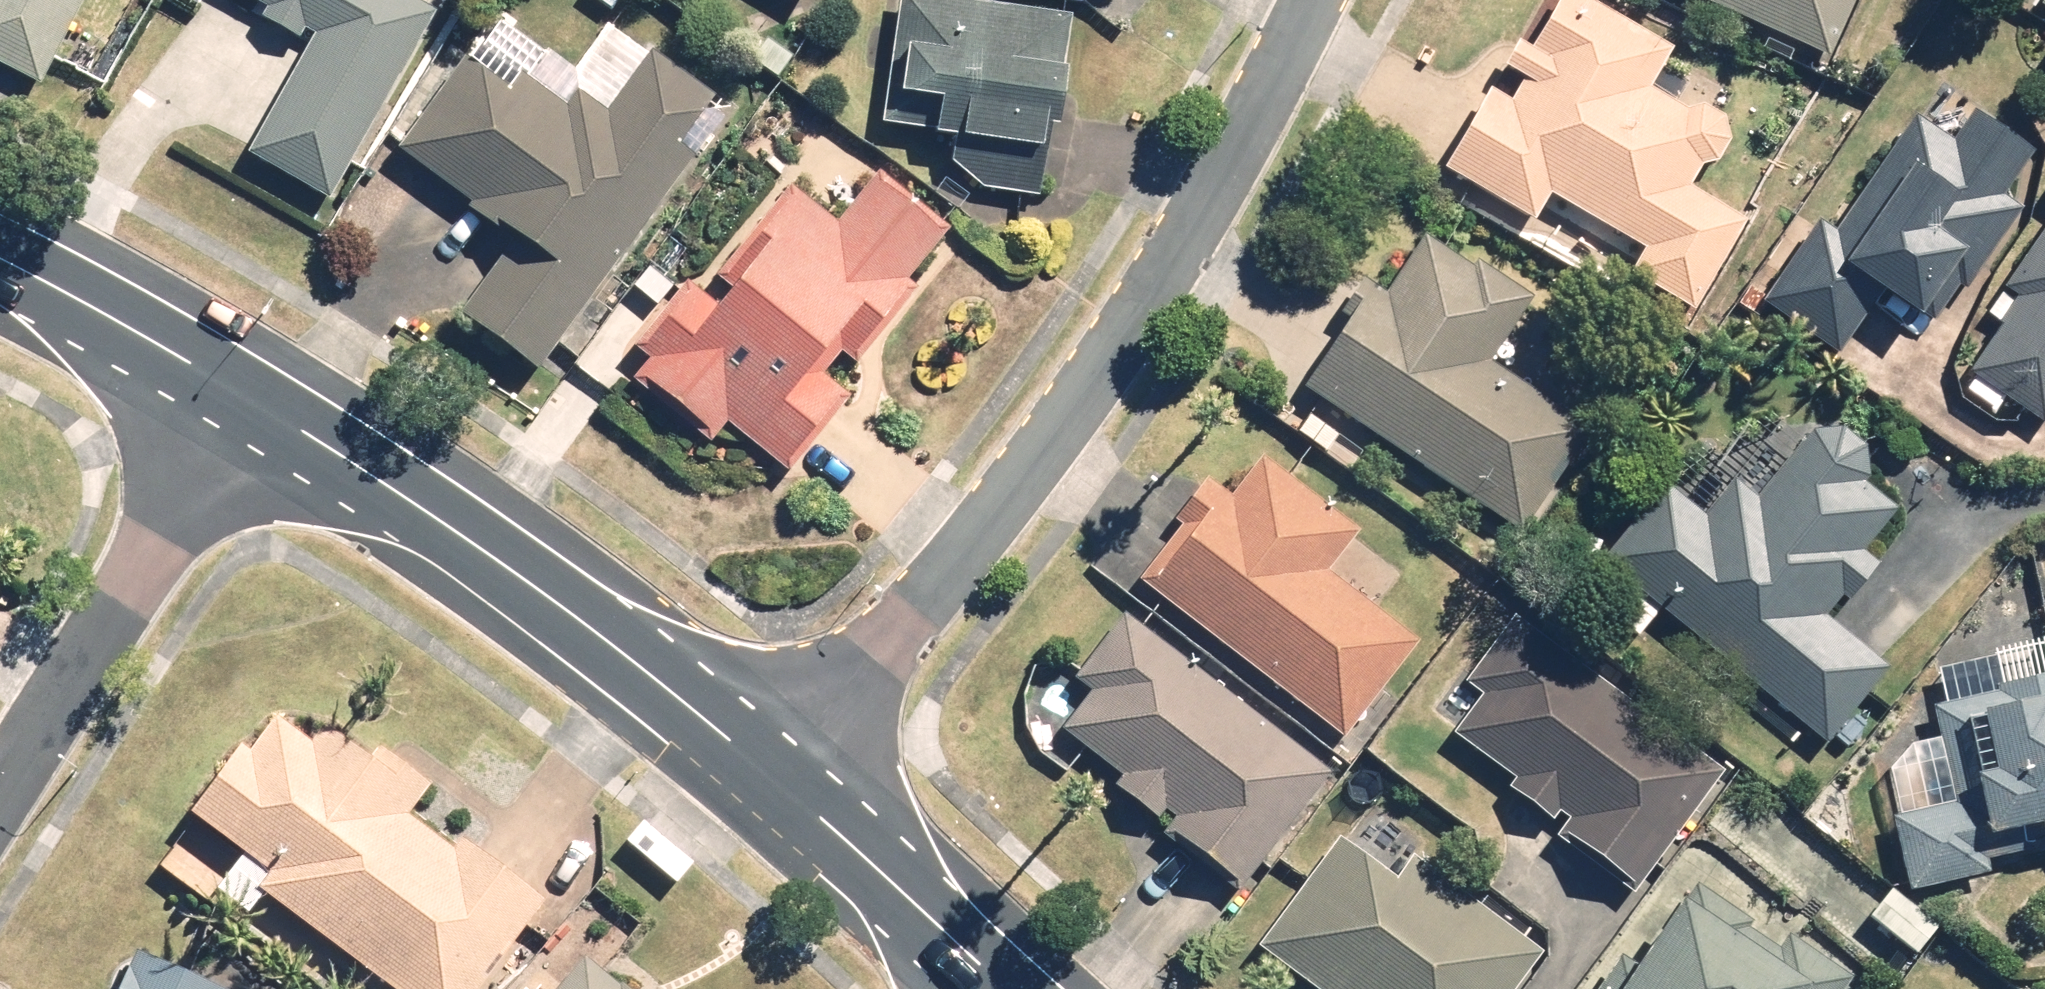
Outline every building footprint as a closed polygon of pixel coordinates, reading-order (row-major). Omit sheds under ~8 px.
[(76,0),(0,0),(0,76),(25,90),(76,0)] [(426,15),(399,0),(228,0),(255,15),(248,26),(282,44),(287,35),(302,43),(239,159),(324,204),(426,15)] [(1057,18),(930,0),(894,0),(893,32),(876,31),(871,131),(920,133),(919,148),(948,150),(947,174),(974,194),(1032,198),(1036,140),(1049,141),(1057,18)] [(1429,172),(1525,228),(1540,203),(1627,254),(1613,277),(1686,319),(1741,225),(1681,190),(1692,171),(1701,176),(1729,129),(1684,103),(1677,114),(1642,93),(1666,54),(1574,0),(1551,0),(1517,57),(1503,49),(1488,74),(1512,88),(1498,111),(1474,97),(1429,172)] [(1823,63),(1850,0),(1678,0),(1823,63)] [(2027,6),(2044,18),(2044,0),(2031,0),(2027,6)] [(524,378),(687,160),(671,148),(708,97),(647,52),(597,119),(564,95),(554,109),(510,77),(496,95),(451,62),(380,157),(504,250),(450,323),(524,378)] [(1805,223),(1749,308),(1833,363),(1867,311),(1901,334),(1933,285),(1954,299),(2011,213),(1994,202),(2024,156),(1965,117),(1944,149),(1903,122),(1827,238),(1805,223)] [(2025,201),(2043,215),(1986,287),(2014,310),(1956,382),(2029,440),(2044,420),(2044,176),(2025,201)] [(822,383),(941,235),(868,177),(828,227),(781,189),(693,298),(678,286),(607,374),(697,446),(712,428),(773,477),(839,396),(822,383)] [(1355,284),(1287,391),(1515,536),(1580,434),(1483,372),(1526,304),(1417,235),(1377,298),(1355,284)] [(1861,480),(1859,452),(1832,430),(1802,438),(1747,505),(1726,488),(1698,522),(1657,489),(1593,567),(1817,750),(1880,673),(1825,627),(1873,569),(1855,554),(1888,514),(1855,487),(1861,480)] [(1224,498),(1209,486),(1130,586),(1334,747),(1414,646),(1324,575),(1352,539),(1254,461),(1224,498)] [(1156,832),(1149,840),(1232,902),(1323,778),(1113,623),(1038,725),(1113,781),(1104,793),(1156,832)] [(1714,771),(1501,626),(1457,691),(1471,700),(1444,739),(1509,784),(1499,799),(1534,823),(1541,814),(1563,830),(1552,845),(1628,897),(1714,771)] [(1874,773),(1897,896),(1984,880),(1981,864),(2044,853),(2044,679),(2011,685),(2006,657),(1929,671),(1935,707),(1920,709),(1927,744),(1901,749),(1874,773)] [(205,800),(285,867),(276,877),(411,988),(480,988),(559,895),(474,825),(460,841),(418,806),(445,774),(395,732),(382,747),(341,713),(324,734),(287,703),(205,800)] [(1247,950),(1300,988),(1511,988),(1536,955),(1404,856),(1383,884),(1328,843),(1247,950)] [(1684,887),(1614,988),(1852,988),(1853,988),(1778,936),(1770,947),(1684,887)] [(147,941),(126,988),(239,988),(242,983),(147,941)] [(563,988),(643,988),(596,950),(563,988)]
